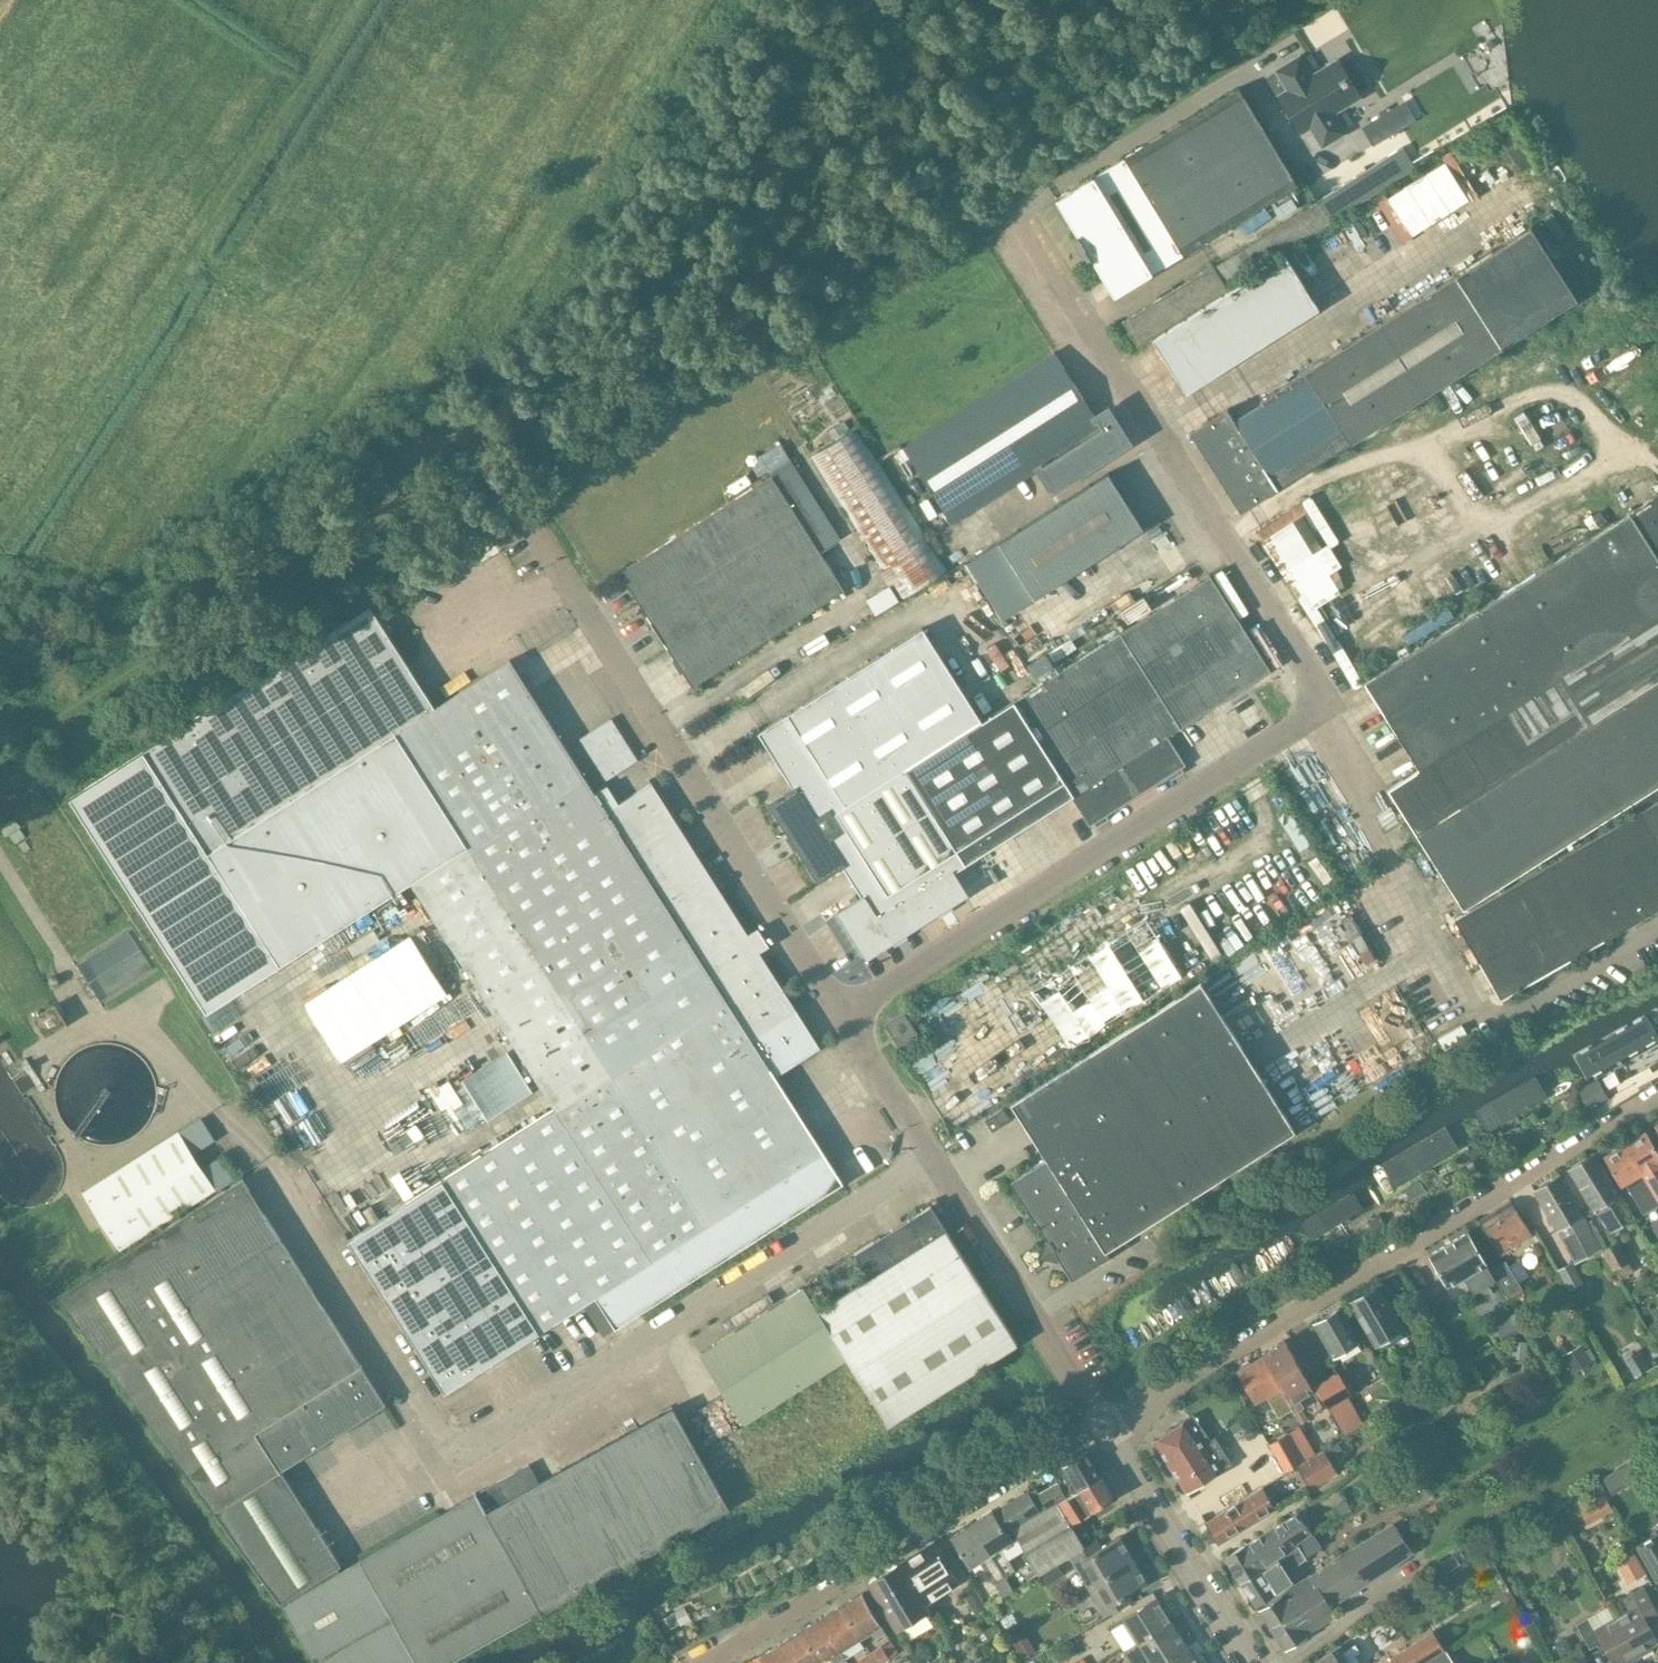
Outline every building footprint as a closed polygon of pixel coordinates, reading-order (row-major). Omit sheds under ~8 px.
[(1280,95),(1302,130),(1311,125),(1323,144),(1345,131),(1333,111),(1360,95),(1338,59),(1311,76),(1299,56),(1277,70),(1289,89),(1280,95)] [(1153,272),(1183,254),(1298,184),(1239,87),(1056,198),(1115,295),(1153,272)] [(1415,120),(1404,103),(1363,128),(1373,145),(1415,120)] [(1312,205),(1326,227),(1416,168),(1402,146),(1312,205)] [(1312,205),(1216,267),(1214,264),(1123,321),(1138,345),(1229,288),(1326,227),(1312,205)] [(1248,506),(1502,346),(1577,299),(1531,226),(1457,274),(1305,370),(1307,374),(1235,419),(1228,407),(1209,418),(1213,424),(1201,432),(1248,506)] [(1286,254),(1153,338),(1187,389),(1320,308),(1286,254)] [(952,523),(1103,427),(1055,352),(904,448),(952,523)] [(811,456),(832,488),(901,597),(947,569),(857,427),(811,456)] [(846,588),(822,551),(842,538),(791,457),(769,471),(771,475),(621,571),(694,685),(846,588)] [(1108,472),(999,541),(983,551),(995,569),(1010,559),(1034,597),(1144,528),(1108,472)] [(1281,575),(1339,542),(1312,495),(1254,528),(1281,575)] [(1364,681),(1419,768),(1388,787),(1416,831),(1464,907),(1627,804),(1635,814),(1455,918),(1501,999),(1657,908),(1657,495),(1364,681)] [(1211,575),(1120,633),(1180,728),(1271,670),(1211,575)] [(446,1392),(586,1303),(606,1333),(617,1327),(844,1182),(775,1075),(821,1046),(652,781),(620,802),(608,784),(596,792),(513,661),(437,709),(371,605),(144,751),(71,799),(207,1011),(279,965),(413,880),(558,1109),(350,1241),(446,1392)] [(983,720),(982,721),(923,627),(834,684),(759,731),(794,787),(772,801),(820,877),(843,862),(827,836),(841,828),(833,816),(863,798),(893,778),(905,770),(983,720)] [(1166,737),(1180,728),(1120,633),(1013,700),(1074,796),(1090,822),(1182,763),(1166,737)] [(1074,796),(1013,700),(983,720),(905,770),(966,864),(1074,796)] [(920,888),(909,895),(924,920),(967,892),(954,871),(966,864),(905,770),(893,778),(863,798),(920,888)] [(865,898),(842,912),(870,955),(924,920),(909,895),(920,888),(863,798),(833,816),(841,828),(827,836),(843,862),(865,898)] [(1122,870),(1140,898),(1235,837),(1217,810),(1122,870)] [(336,1060),(449,997),(414,935),(301,998),(336,1060)] [(1046,1252),(1059,1255),(1073,1277),(1117,1249),(1114,1244),(1294,1130),(1199,982),(1011,1102),(1047,1158),(1012,1180),(1048,1238),(1046,1252)] [(68,1022),(56,1003),(34,1016),(46,1036),(68,1022)] [(901,1045),(920,1034),(905,1010),(886,1022),(901,1045)] [(1575,1053),(1589,1079),(1657,1041),(1657,1033),(1647,1013),(1575,1053)] [(459,1079),(485,1119),(531,1089),(505,1049),(459,1079)] [(1537,1080),(1469,1118),(1481,1140),(1550,1102),(1537,1080)] [(448,1082),(431,1089),(440,1111),(457,1104),(448,1082)] [(1004,1109),(986,1120),(993,1131),(1011,1120),(1004,1109)] [(1625,1143),(1657,1199),(1657,1141),(1651,1128),(1625,1143)] [(119,1249),(213,1189),(178,1133),(83,1192),(119,1249)] [(1445,1141),(1383,1175),(1392,1190),(1454,1156),(1445,1141)] [(1605,1155),(1621,1183),(1625,1181),(1645,1213),(1657,1205),(1657,1199),(1625,1143),(1605,1155)] [(1611,1230),(1632,1217),(1620,1197),(1618,1193),(1595,1155),(1570,1170),(1593,1209),(1597,1207),(1611,1230)] [(1560,1175),(1534,1190),(1557,1229),(1558,1231),(1567,1225),(1585,1256),(1592,1253),(1594,1258),(1604,1253),(1602,1250),(1595,1236),(1560,1175)] [(338,1567),(343,1564),(281,1470),(386,1405),(242,1180),(59,1296),(188,1474),(188,1475),(216,1513),(282,1602),(316,1662),(446,1662),(727,1507),(673,1409),(540,1483),(530,1465),(360,1559),(340,1571),(338,1567)] [(1360,1190),(1297,1225),(1307,1242),(1370,1207),(1360,1190)] [(1479,1220),(1499,1249),(1501,1253),(1532,1233),(1510,1199),(1479,1220)] [(889,1424),(1017,1342),(929,1206),(856,1253),(871,1276),(817,1311),(889,1424)] [(1649,1220),(1657,1237),(1657,1216),(1649,1220)] [(1467,1232),(1429,1254),(1447,1285),(1463,1276),(1473,1292),(1494,1279),(1489,1270),(1467,1232)] [(1619,1241),(1602,1250),(1604,1253),(1613,1269),(1630,1259),(1619,1241)] [(842,1291),(865,1276),(853,1257),(829,1272),(842,1291)] [(1491,1269),(1490,1269),(1506,1297),(1508,1296),(1521,1289),(1505,1261),(1491,1269)] [(1376,1343),(1402,1327),(1377,1285),(1351,1301),(1376,1343)] [(745,1423),(846,1358),(803,1290),(701,1355),(745,1423)] [(1333,1355),(1357,1341),(1338,1308),(1314,1322),(1333,1355)] [(1314,1391),(1302,1372),(1284,1340),(1260,1353),(1292,1408),(1295,1413),(1306,1407),(1301,1398),(1314,1391)] [(1241,1365),(1241,1367),(1237,1369),(1255,1400),(1265,1394),(1278,1416),(1292,1408),(1260,1353),(1261,1355),(1250,1362),(1248,1361),(1241,1365)] [(1350,1393),(1337,1372),(1315,1385),(1328,1407),(1350,1393)] [(1186,1492),(1220,1471),(1232,1464),(1215,1437),(1210,1440),(1194,1414),(1153,1440),(1186,1492)] [(1287,1432),(1267,1444),(1284,1470),(1303,1458),(1287,1432)] [(1245,1457),(1262,1446),(1254,1434),(1238,1444),(1245,1457)] [(1339,1472),(1323,1448),(1297,1466),(1313,1490),(1339,1472)] [(1059,1481),(1039,1493),(1048,1507),(1058,1501),(1101,1475),(1087,1450),(1053,1470),(1059,1481)] [(1603,1477),(1612,1492),(1642,1475),(1633,1459),(1603,1477)] [(1058,1501),(1070,1521),(1113,1496),(1101,1475),(1058,1501)] [(1275,1509),(1268,1497),(1262,1487),(1205,1521),(1218,1543),(1275,1509)] [(1015,1498),(1028,1518),(1042,1510),(1029,1489),(1015,1498)] [(1591,1502),(1597,1514),(1611,1506),(1605,1495),(1591,1502)] [(1009,1558),(1024,1548),(1017,1537),(1012,1528),(1028,1518),(1015,1498),(994,1511),(993,1510),(973,1523),(1005,1575),(1015,1568),(1009,1558)] [(1058,1501),(1048,1507),(1042,1510),(1028,1518),(1012,1528),(1017,1537),(1039,1573),(1085,1546),(1070,1521),(1058,1501)] [(1241,1581),(1242,1581),(1260,1570),(1278,1557),(1312,1533),(1299,1512),(1226,1558),(1241,1581)] [(1372,1535),(1393,1566),(1413,1552),(1393,1521),(1372,1535)] [(970,1566),(979,1560),(1003,1597),(1013,1591),(1004,1576),(1005,1575),(973,1523),(952,1535),(970,1566)] [(1633,1544),(1656,1583),(1657,1582),(1657,1531),(1633,1544)] [(1279,1558),(1278,1557),(1260,1570),(1242,1581),(1257,1605),(1275,1594),(1293,1581),(1287,1571),(1321,1547),(1312,1534),(1279,1558)] [(1070,1555),(1087,1585),(1136,1558),(1123,1537),(1104,1548),(1098,1539),(1070,1555)] [(934,1541),(902,1561),(914,1580),(927,1601),(959,1580),(947,1560),(934,1541)] [(1312,1575),(1260,1609),(1285,1647),(1307,1633),(1302,1626),(1333,1606),(1367,1583),(1367,1582),(1351,1558),(1363,1550),(1359,1544),(1347,1552),(1312,1575)] [(1630,1580),(1644,1572),(1633,1553),(1619,1561),(1630,1580)] [(1149,1581),(1136,1558),(1087,1585),(1105,1615),(1133,1599),(1130,1593),(1149,1581)] [(896,1627),(917,1614),(928,1608),(918,1591),(900,1562),(868,1582),(896,1627)] [(976,1614),(988,1608),(973,1582),(961,1589),(976,1614)] [(1618,1617),(1639,1657),(1654,1649),(1652,1646),(1657,1643),(1657,1637),(1652,1627),(1657,1623),(1657,1612),(1643,1586),(1622,1598),(1629,1611),(1618,1617)] [(862,1591),(840,1605),(860,1637),(870,1631),(875,1639),(887,1632),(882,1623),(862,1591)] [(1126,1616),(1141,1639),(1172,1619),(1158,1595),(1126,1616)] [(840,1605),(820,1617),(840,1649),(841,1649),(860,1637),(840,1605)] [(820,1617),(799,1630),(819,1662),(830,1655),(834,1662),(844,1657),(820,1617)] [(1575,1623),(1589,1648),(1603,1640),(1615,1662),(1619,1662),(1623,1661),(1625,1662),(1627,1662),(1639,1657),(1618,1617),(1594,1630),(1587,1617),(1575,1623)] [(1141,1639),(1155,1662),(1187,1643),(1172,1619),(1141,1639)] [(1446,1650),(1433,1629),(1389,1657),(1393,1662),(1426,1662),(1446,1650)] [(780,1642),(793,1662),(818,1662),(819,1662),(799,1630),(780,1642)] [(759,1655),(763,1662),(793,1662),(780,1642),(759,1655)] [(1156,1662),(1200,1662),(1187,1643),(1155,1662),(1156,1662)] [(1346,1652),(1341,1644),(1313,1662),(1362,1662),(1356,1654),(1361,1651),(1356,1644),(1346,1652)] [(870,1653),(876,1662),(884,1662),(891,1659),(882,1645),(870,1653)] [(1446,1650),(1426,1662),(1455,1662),(1446,1650)] [(858,1660),(860,1662),(876,1662),(870,1653),(858,1660)]
